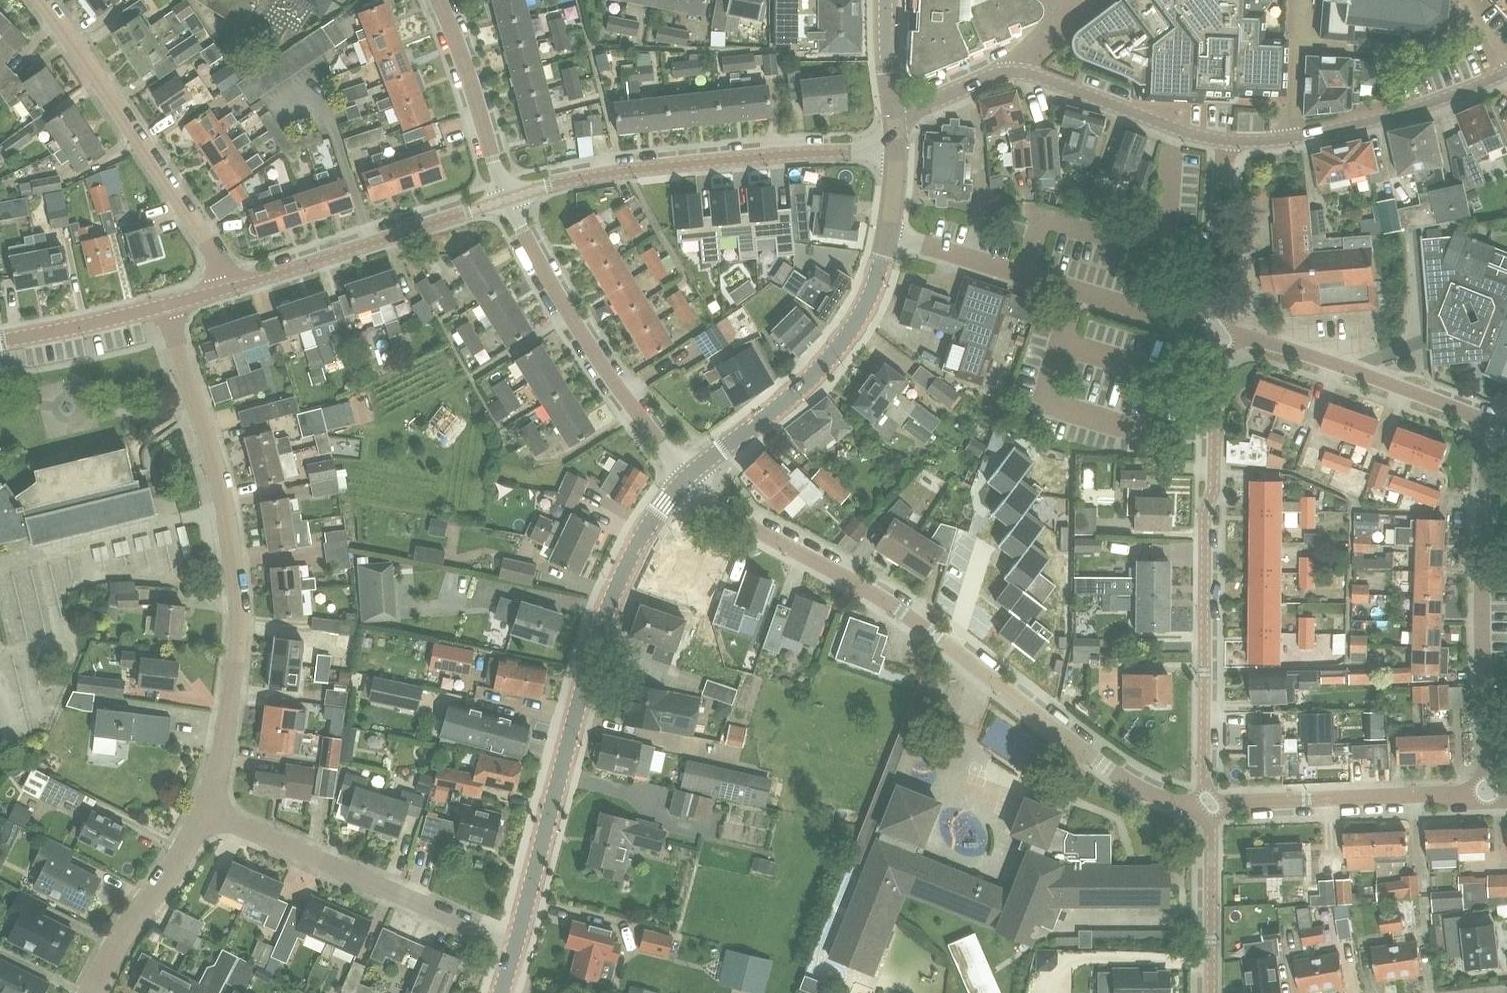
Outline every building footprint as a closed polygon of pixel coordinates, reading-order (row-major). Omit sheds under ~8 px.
[(98,15),(118,0),(86,0),(98,15)] [(112,34),(126,55),(141,45),(143,48),(180,22),(173,10),(148,27),(140,16),(149,10),(142,0),(140,0),(118,15),(125,26),(112,34)] [(195,0),(180,8),(185,19),(200,11),(195,0)] [(272,49),(287,26),(297,32),(311,9),(321,16),(331,0),(195,0),(272,49)] [(530,16),(526,0),(492,0),(498,24),(530,16)] [(680,0),(654,0),(652,7),(678,12),(680,0)] [(678,12),(703,17),(706,0),(680,0),(678,12)] [(711,27),(736,32),(740,16),(756,19),(760,0),(716,0),(711,27)] [(859,0),(774,0),(774,43),(791,43),(791,49),(809,49),(809,47),(819,47),(819,51),(859,51),(859,0)] [(905,12),(909,12),(906,66),(907,70),(908,73),(910,76),(914,79),(918,79),(923,79),(970,59),(968,55),(1012,37),(1010,33),(1036,22),(1039,21),(1042,18),(1043,15),(1044,12),(1044,9),(1042,5),(1040,2),(1038,0),(905,0),(905,12)] [(1130,79),(1138,85),(1143,85),(1142,100),(1201,103),(1201,94),(1235,96),(1236,93),(1284,96),(1286,41),(1263,39),(1264,13),(1253,13),(1267,0),(1117,0),(1077,30),(1075,32),(1074,34),(1073,36),(1072,38),(1071,39),(1071,42),(1071,44),(1071,45),(1071,48),(1072,50),(1073,52),(1074,54),(1075,55),(1077,57),(1079,58),(1082,60),(1122,75),(1125,76),(1130,79)] [(1446,10),(1450,10),(1451,0),(1323,0),(1319,37),(1349,41),(1349,44),(1398,50),(1400,31),(1424,34),(1445,18),(1446,10)] [(1493,6),(1494,5),(1506,20),(1506,0),(1487,0),(1493,6)] [(395,27),(386,4),(360,14),(365,28),(356,31),(360,41),(369,37),(368,37),(395,27)] [(0,14),(0,35),(11,24),(0,14)] [(505,49),(536,41),(530,16),(498,24),(505,49)] [(606,32),(621,35),(624,19),(609,16),(606,32)] [(554,36),(568,33),(565,17),(550,21),(554,36)] [(334,18),(322,26),(335,45),(347,37),(334,18)] [(624,19),(621,35),(637,38),(640,22),(624,19)] [(141,45),(126,55),(140,76),(152,68),(160,79),(178,67),(178,66),(203,49),(197,41),(193,36),(193,35),(192,36),(165,54),(161,47),(188,29),(182,21),(180,22),(143,48),(141,45)] [(5,62),(27,40),(11,24),(0,35),(0,91),(18,74),(17,73),(16,74),(5,62)] [(303,39),(311,52),(330,39),(322,26),(303,39)] [(655,42),(671,44),(674,29),(658,26),(655,42)] [(377,60),(404,50),(395,27),(368,37),(369,37),(360,41),(358,41),(367,64),(377,60)] [(674,29),(671,44),(686,47),(689,32),(674,29)] [(568,33),(554,36),(557,50),(572,46),(568,33)] [(316,60),(311,52),(303,39),(293,46),(306,66),(316,60)] [(330,39),(311,52),(316,60),(335,46),(330,39)] [(511,74),(542,66),(536,41),(505,49),(511,74)] [(306,66),(293,46),(284,52),(298,72),(306,66)] [(386,83),(412,73),(404,50),(377,60),(386,83)] [(275,58),(289,78),(298,72),(284,52),(275,58)] [(594,55),(598,72),(610,69),(606,52),(594,55)] [(649,54),(635,53),(636,67),(638,83),(655,81),(653,65),(651,65),(649,54)] [(738,55),(740,71),(755,69),(753,53),(738,55)] [(776,53),(762,55),(764,76),(779,75),(776,53)] [(740,71),(738,55),(722,57),(724,73),(740,71)] [(1359,81),(1383,82),(1384,60),(1306,57),(1304,115),(1352,111),(1352,105),(1359,103),(1360,92),(1353,91),(1354,77),(1359,77),(1359,81)] [(289,78),(275,58),(265,64),(279,84),(289,78)] [(703,59),(687,61),(689,77),(705,75),(703,59)] [(678,95),(665,97),(669,129),(694,126),(691,94),(689,77),(687,61),(671,63),(673,78),(676,78),(678,95)] [(256,71),(270,91),(279,84),(265,64),(256,71)] [(222,92),(240,81),(231,66),(213,78),(222,92)] [(542,66),(511,74),(517,99),(549,91),(542,66)] [(566,86),(581,82),(577,66),(562,69),(566,86)] [(636,67),(621,69),(623,84),(638,83),(636,67)] [(46,68),(24,83),(18,74),(0,91),(0,93),(11,108),(21,101),(35,121),(46,112),(42,106),(62,90),(46,68)] [(842,77),(801,81),(800,70),(787,72),(790,100),(803,99),(804,114),(846,109),(842,77)] [(251,104),(270,91),(256,71),(237,84),(251,104)] [(418,72),(413,74),(412,73),(386,83),(391,96),(376,102),(380,112),(395,106),(421,96),(417,85),(423,83),(418,72)] [(166,115),(190,99),(197,109),(213,98),(199,76),(184,86),(178,77),(152,94),(166,115)] [(771,118),(767,86),(752,87),(751,76),(740,78),(745,121),(771,118)] [(731,90),(716,91),(720,123),(745,121),(740,78),(730,79),(731,90)] [(581,82),(566,86),(569,100),(584,96),(581,82)] [(365,84),(352,88),(356,101),(369,97),(365,84)] [(343,105),(356,101),(352,88),(339,93),(343,105)] [(639,92),(643,132),(669,129),(665,97),(652,98),(651,90),(639,92)] [(523,123),(555,115),(549,91),(517,99),(523,123)] [(720,123),(716,91),(691,94),(694,126),(720,123)] [(1014,168),(1033,167),(1029,145),(1015,91),(980,100),(989,136),(1007,131),(1012,150),(1014,168)] [(614,102),(618,135),(643,132),(639,92),(627,93),(628,101),(614,102)] [(421,96),(395,106),(404,129),(430,119),(421,96)] [(1490,153),(1506,146),(1506,143),(1496,118),(1491,120),(1484,104),(1458,116),(1464,130),(1460,132),(1469,154),(1473,152),(1477,160),(1490,154),(1490,153)] [(52,155),(54,153),(54,154),(89,130),(73,106),(45,125),(55,140),(46,146),(52,155)] [(1062,160),(1089,167),(1098,136),(1104,117),(1066,107),(1061,126),(1071,129),(1062,160)] [(194,138),(200,147),(224,132),(238,122),(231,112),(216,122),(209,110),(186,126),(184,128),(183,132),(187,139),(192,140),(194,138)] [(269,131),(279,124),(270,110),(260,117),(269,131)] [(601,114),(587,116),(587,120),(574,122),(576,138),(604,135),(601,114)] [(523,123),(530,148),(561,140),(555,115),(523,123)] [(965,162),(966,153),(974,154),(975,128),(966,127),(966,126),(959,126),(960,119),(950,118),(949,126),(942,126),(941,126),(941,134),(926,133),(922,190),(930,191),(929,198),(929,199),(937,199),(937,208),(945,208),(946,200),(970,202),(972,184),(970,184),(971,163),(965,162)] [(1435,121),(1390,132),(1400,177),(1415,174),(1422,204),(1399,209),(1403,228),(1404,232),(1472,216),(1465,184),(1448,188),(1443,167),(1446,166),(1435,121)] [(277,143),(287,136),(279,124),(269,131),(277,143)] [(425,141),(436,138),(432,124),(421,128),(425,141)] [(33,138),(26,127),(2,144),(10,155),(33,138)] [(369,131),(373,144),(386,140),(382,127),(369,131)] [(89,130),(54,154),(62,165),(68,160),(77,172),(105,153),(89,130)] [(1030,132),(1033,167),(1034,179),(1037,178),(1039,195),(1048,194),(1050,180),(1050,177),(1059,177),(1056,130),(1030,132)] [(1136,170),(1147,139),(1122,130),(1111,161),(1107,173),(1131,181),(1135,169),(1136,170)] [(306,136),(309,147),(324,142),(320,131),(306,136)] [(357,135),(361,148),(373,144),(369,131),(357,135)] [(230,142),(224,132),(200,147),(214,167),(237,152),(252,142),(245,132),(230,142)] [(361,148),(357,135),(343,139),(347,152),(361,148)] [(287,136),(277,143),(285,155),(296,151),(290,141),(287,136)] [(290,141),(296,151),(309,147),(306,136),(290,141)] [(1355,140),(1342,143),(1350,176),(1371,171),(1373,182),(1384,180),(1379,158),(1378,158),(1375,144),(1365,147),(1364,142),(1356,144),(1355,140)] [(1313,158),(1316,172),(1314,172),(1319,194),(1331,191),(1329,181),(1350,176),(1342,143),(1329,146),(1330,150),(1322,152),(1323,156),(1313,158)] [(324,148),(332,168),(343,164),(335,144),(324,148)] [(418,149),(408,152),(411,158),(419,185),(443,177),(434,151),(420,155),(418,149)] [(244,163),(237,152),(214,167),(211,169),(211,173),(216,180),(219,181),(222,179),(228,188),(265,163),(258,154),(244,163)] [(386,198),(386,196),(396,192),(387,166),(383,152),(371,156),(376,170),(363,174),(371,200),(372,200),(373,203),(375,204),(385,201),(386,198)] [(400,162),(387,166),(396,192),(419,185),(411,158),(408,152),(398,155),(400,162)] [(1490,159),(1495,180),(1506,177),(1506,155),(1490,159)] [(1455,181),(1468,179),(1464,157),(1451,159),(1455,181)] [(1133,190),(1144,194),(1154,164),(1142,160),(1133,190)] [(320,188),(328,214),(339,211),(340,213),(343,214),(352,211),(353,209),(352,207),(353,206),(345,180),(332,184),(327,171),(316,175),(320,188)] [(63,189),(60,175),(31,180),(34,194),(63,189)] [(1077,205),(1092,201),(1085,177),(1063,184),(1067,198),(1074,195),(1077,205)] [(270,189),(282,230),(306,222),(297,195),(285,199),(280,183),(268,187),(269,190),(270,189)] [(90,188),(97,215),(112,210),(105,184),(90,188)] [(241,184),(229,192),(237,204),(249,196),(241,184)] [(118,185),(107,188),(109,198),(121,195),(118,185)] [(756,239),(776,237),(777,255),(794,254),(790,209),(775,210),(773,187),(749,189),(751,213),(754,239),(756,239)] [(297,195),(306,222),(328,214),(320,188),(297,195)] [(250,211),(254,223),(251,223),(249,228),(251,232),(255,235),(258,235),(259,237),(282,230),(277,213),(270,189),(269,190),(258,193),(263,207),(250,211)] [(64,190),(52,192),(55,208),(67,206),(64,190)] [(754,239),(751,213),(738,214),(735,190),(712,192),(714,216),(716,238),(718,238),(738,236),(740,259),(757,257),(756,239),(754,239)] [(858,198),(824,193),(823,196),(815,195),(813,211),(816,212),(813,234),(823,236),(856,240),(858,222),(855,221),(858,198)] [(716,238),(714,216),(700,218),(698,194),(674,196),(679,241),(701,239),(703,262),(720,261),(718,238),(716,238)] [(121,196),(110,199),(115,216),(126,213),(121,196)] [(1308,197),(1276,200),(1278,225),(1273,225),(1276,260),(1262,261),(1264,291),(1277,290),(1277,293),(1283,292),(1284,309),(1292,308),(1293,315),(1378,308),(1372,236),(1328,239),(1328,238),(1316,240),(1311,210),(1309,210),(1308,197)] [(1363,233),(1403,228),(1399,209),(1396,198),(1379,202),(1382,217),(1360,220),(1363,233)] [(0,202),(0,221),(11,219),(8,201),(0,202)] [(614,212),(622,225),(635,217),(627,204),(626,204),(614,212)] [(1316,240),(1328,238),(1327,234),(1329,234),(1326,208),(1311,210),(1316,240)] [(566,229),(580,251),(606,235),(592,213),(566,229)] [(808,242),(805,213),(791,215),(794,242),(808,242)] [(635,217),(622,225),(630,238),(643,230),(635,217)] [(82,240),(91,275),(116,268),(108,236),(96,239),(93,227),(81,230),(79,221),(70,224),(74,242),(82,240)] [(154,225),(126,233),(135,264),(163,255),(154,225)] [(45,233),(33,235),(43,285),(69,280),(63,247),(48,249),(45,233)] [(1478,242),(1457,233),(1456,236),(1425,239),(1436,366),(1491,361),(1486,373),(1484,373),(1484,374),(1506,383),(1506,253),(1478,242)] [(17,290),(43,285),(33,235),(32,235),(35,252),(10,256),(17,290)] [(594,272),(619,257),(606,235),(580,251),(594,272)] [(466,282),(491,266),(477,244),(452,260),(466,282)] [(650,268),(662,260),(654,246),(641,254),(650,268)] [(632,278),(619,257),(594,272),(607,294),(632,278)] [(662,260),(650,268),(657,281),(670,273),(662,260)] [(505,288),(491,266),(466,282),(480,304),(505,288)] [(795,298),(816,311),(813,314),(829,325),(851,291),(852,279),(838,271),(833,279),(815,267),(795,298)] [(389,302),(403,298),(394,270),(370,278),(385,323),(390,337),(402,333),(398,319),(395,320),(389,302)] [(427,306),(432,303),(451,291),(443,278),(431,285),(427,277),(415,284),(427,306)] [(988,358),(989,358),(1003,312),(1010,291),(965,277),(956,304),(948,301),(950,298),(910,285),(899,322),(920,329),(921,324),(953,334),(941,370),(980,383),(988,358)] [(346,286),(355,313),(356,313),(358,319),(371,314),(375,326),(385,323),(370,278),(346,286)] [(620,316),(646,300),(632,278),(607,294),(620,316)] [(739,288),(746,298),(756,291),(749,281),(739,288)] [(493,325),(519,309),(505,288),(480,304),(493,325)] [(676,312),(689,304),(680,289),(667,297),(676,312)] [(451,291),(432,303),(439,314),(445,310),(446,313),(459,305),(451,291)] [(1033,322),(1040,301),(1010,291),(1003,312),(1033,322)] [(330,342),(324,323),(335,320),(326,292),(302,300),(321,359),(334,355),(330,342)] [(773,332),(770,335),(784,350),(788,347),(797,357),(822,333),(799,310),(803,306),(794,297),(782,310),(787,316),(780,323),(772,331),(773,332)] [(281,306),(278,307),(287,335),(299,331),(309,362),(321,359),(302,300),(292,303),(291,300),(288,299),(282,301),(280,304),(281,306)] [(659,322),(646,300),(620,316),(634,338),(659,322)] [(715,301),(708,305),(712,312),(719,308),(715,301)] [(689,304),(676,312),(683,324),(696,316),(689,304)] [(532,331),(519,309),(493,325),(507,347),(532,331)] [(258,314),(235,322),(244,349),(268,341),(258,314)] [(465,343),(478,335),(469,321),(456,329),(465,343)] [(258,392),(251,371),(244,349),(235,322),(211,330),(215,342),(203,346),(208,361),(220,357),(220,358),(232,353),(239,375),(226,379),(233,400),(258,392)] [(647,359),(673,344),(659,322),(634,338),(647,359)] [(729,344),(716,324),(694,338),(707,359),(729,344)] [(364,331),(351,335),(359,358),(371,354),(364,331)] [(478,335),(465,343),(473,356),(486,348),(478,335)] [(529,382),(554,366),(540,344),(515,360),(529,382)] [(728,388),(725,390),(734,406),(773,383),(752,346),(716,367),(728,388)] [(873,373),(866,383),(908,415),(910,417),(931,432),(939,421),(913,401),(911,403),(899,394),(907,382),(881,363),(878,366),(876,366),(872,370),(873,373)] [(568,388),(554,366),(529,382),(542,404),(568,388)] [(263,367),(251,371),(258,392),(259,392),(270,389),(268,382),(263,367)] [(327,380),(323,368),(312,371),(308,372),(312,385),(327,380)] [(1278,414),(1287,389),(1279,387),(1279,380),(1258,373),(1254,386),(1259,391),(1254,406),(1278,414)] [(500,400),(514,391),(505,378),(492,387),(500,400)] [(958,394),(936,378),(926,390),(949,407),(958,394)] [(852,402),(850,404),(876,424),(884,413),(901,425),(908,415),(866,383),(859,392),(855,393),(851,398),(852,402)] [(1295,386),(1293,391),(1287,389),(1278,414),(1303,423),(1312,398),(1311,398),(1313,392),(1295,386)] [(581,410),(568,388),(542,404),(556,425),(581,410)] [(514,391),(500,400),(509,414),(522,405),(514,391)] [(827,397),(785,430),(810,461),(819,454),(817,452),(834,438),(836,441),(852,429),(827,397)] [(256,407),(261,422),(290,413),(286,399),(256,407)] [(352,424),(350,415),(347,403),(323,409),(328,429),(352,424)] [(1347,438),(1356,413),(1331,405),(1322,430),(1347,438)] [(316,443),(330,438),(321,408),(297,415),(303,438),(314,435),(316,443)] [(581,410),(556,425),(570,447),(595,431),(581,410)] [(450,438),(466,423),(457,412),(440,427),(450,438)] [(1356,413),(1347,438),(1372,447),(1381,422),(1356,413)] [(910,417),(902,427),(925,444),(933,434),(931,432),(910,417)] [(532,423),(520,430),(528,443),(540,435),(532,423)] [(1415,462),(1424,437),(1399,429),(1390,454),(1415,462)] [(245,438),(251,462),(277,454),(292,450),(289,437),(275,440),(272,431),(245,438)] [(1287,438),(1272,433),(1268,443),(1268,445),(1271,446),(1268,466),(1283,468),(1286,460),(1270,455),(1272,446),(1283,450),(1287,438)] [(540,435),(528,443),(536,456),(548,448),(540,435)] [(1424,437),(1415,462),(1440,471),(1448,446),(1424,437)] [(330,438),(316,443),(319,456),(333,452),(330,438)] [(1268,445),(1268,443),(1255,439),(1250,451),(1249,451),(1248,464),(1268,466),(1271,446),(1268,445)] [(1316,470),(1323,450),(1308,445),(1301,465),(1316,470)] [(1039,454),(1051,457),(1053,450),(1042,446),(1039,454)] [(1033,661),(1048,641),(1053,635),(1035,622),(1045,608),(1041,605),(1056,586),(1039,573),(1050,559),(1031,544),(1044,527),(1025,512),(1043,489),(1034,483),(1030,488),(1020,480),(1033,463),(1013,447),(987,482),(1006,496),(993,514),(1012,528),(998,546),(1017,561),(1004,578),(1011,583),(996,602),(1014,616),(999,635),(1033,661)] [(30,536),(32,545),(156,515),(149,487),(140,489),(138,479),(134,480),(126,448),(34,471),(37,480),(16,496),(5,483),(2,486),(0,485),(0,544),(30,536)] [(298,475),(292,450),(277,454),(251,462),(257,486),(284,479),(284,478),(298,475)] [(1065,453),(1053,450),(1051,457),(1063,461),(1065,453)] [(1322,465),(1320,471),(1331,475),(1333,468),(1336,470),(1341,455),(1327,450),(1322,465)] [(764,453),(744,473),(755,484),(753,486),(767,500),(770,498),(782,510),(798,494),(810,506),(823,494),(797,468),(792,472),(782,462),(777,467),(764,453)] [(1338,470),(1335,478),(1347,482),(1350,474),(1355,460),(1341,455),(1336,470),(1338,470)] [(311,482),(337,476),(334,459),(307,464),(311,482)] [(629,507),(648,477),(619,459),(600,490),(629,507)] [(1376,460),(1373,468),(1367,484),(1383,490),(1392,466),(1376,460)] [(1367,484),(1373,468),(1360,463),(1351,487),(1365,492),(1367,484)] [(811,479),(841,505),(854,490),(838,476),(836,478),(822,466),(811,479)] [(1090,492),(1101,491),(1100,469),(1089,470),(1090,492)] [(568,470),(559,489),(582,498),(590,481),(568,470)] [(1171,500),(1142,499),(1142,487),(1145,487),(1146,472),(1121,471),(1121,486),(1128,486),(1127,515),(1134,516),(1134,529),(1170,530),(1171,500)] [(1390,489),(1386,499),(1400,504),(1404,494),(1409,479),(1395,474),(1391,487),(1390,489)] [(337,476),(311,482),(314,498),(340,493),(337,476)] [(930,476),(925,490),(945,497),(950,483),(930,476)] [(1400,504),(1399,508),(1413,509),(1416,500),(1437,508),(1443,491),(1409,479),(1404,494),(1400,504)] [(1283,501),(1283,481),(1254,481),(1253,511),(1283,512),(1301,512),(1317,512),(1317,497),(1302,497),(1301,501),(1283,501)] [(585,521),(590,512),(578,506),(582,498),(559,489),(558,491),(544,490),(539,502),(540,505),(549,509),(552,509),(555,510),(559,502),(574,510),(572,515),(571,515),(566,526),(554,520),(554,522),(540,515),(535,526),(590,550),(601,529),(585,521)] [(261,502),(265,528),(302,522),(300,511),(290,513),(288,498),(261,502)] [(876,548),(899,563),(917,534),(903,525),(915,512),(899,499),(877,523),(886,532),(876,548)] [(1103,510),(1122,511),(1122,501),(1103,500),(1103,510)] [(1076,510),(1075,535),(1095,535),(1096,510),(1076,510)] [(1253,511),(1253,542),(1282,542),(1283,512),(1253,511)] [(1317,512),(1301,512),(1301,528),(1317,528),(1317,512)] [(1382,514),(1356,512),(1355,529),(1380,531),(1382,514)] [(1397,527),(1396,545),(1419,546),(1445,547),(1446,521),(1412,520),(1412,528),(1397,527)] [(306,546),(302,522),(265,528),(269,551),(306,546)] [(845,533),(846,534),(857,543),(866,532),(853,522),(845,533)] [(946,565),(956,530),(939,525),(929,542),(917,534),(899,563),(923,578),(934,561),(946,565)] [(579,574),(590,550),(535,526),(529,538),(554,550),(549,560),(579,574)] [(1069,527),(1060,526),(1060,538),(1068,539),(1069,527)] [(1355,544),(1372,545),(1373,536),(1356,535),(1355,544)] [(1068,551),(1068,539),(1060,538),(1060,551),(1068,551)] [(1100,538),(1077,538),(1077,552),(1100,552),(1100,538)] [(325,553),(349,549),(348,540),(324,542),(325,553)] [(1282,542),(1253,542),(1253,572),(1282,573),(1282,542)] [(1372,554),(1372,545),(1355,544),(1355,553),(1372,554)] [(1419,546),(1418,572),(1445,572),(1445,547),(1419,546)] [(351,568),(349,549),(325,553),(327,571),(351,568)] [(666,551),(653,575),(679,588),(673,599),(702,615),(712,597),(693,587),(702,570),(683,560),(685,557),(672,550),(670,554),(666,551)] [(1387,552),(1387,557),(1379,557),(1379,558),(1355,558),(1355,569),(1366,569),(1394,569),(1394,552),(1387,552)] [(504,557),(499,578),(532,585),(537,564),(504,557)] [(1301,573),(1316,573),(1316,557),(1301,557),(1301,573)] [(357,564),(361,623),(398,620),(393,561),(357,564)] [(1136,579),(1136,596),(1169,596),(1170,562),(1136,562),(1136,579)] [(315,577),(309,578),(308,565),(271,568),(273,593),(300,591),(311,590),(316,589),(315,577)] [(1282,573),(1253,572),(1252,603),(1282,603),(1282,573)] [(1418,572),(1417,597),(1444,598),(1445,572),(1418,572)] [(1316,573),(1301,573),(1301,588),(1316,588),(1316,573)] [(727,590),(714,621),(740,632),(747,615),(761,621),(767,605),(771,606),(778,589),(774,588),(775,586),(750,576),(742,596),(727,590)] [(1104,579),(1103,595),(1116,596),(1136,596),(1136,579),(1104,579)] [(110,581),(111,591),(135,591),(135,581),(110,581)] [(1354,595),(1371,595),(1371,586),(1354,585),(1354,595)] [(300,591),(273,593),(275,618),(313,614),(311,590),(300,591)] [(118,609),(139,608),(139,594),(106,594),(104,619),(117,620),(118,609)] [(1116,596),(1103,595),(1103,610),(1116,610),(1116,596)] [(1371,595),(1354,595),(1354,604),(1370,605),(1371,595)] [(785,636),(814,646),(827,607),(797,596),(789,620),(774,614),(762,648),(778,654),(785,636)] [(1169,631),(1169,596),(1136,596),(1135,630),(1169,631)] [(1417,597),(1416,622),(1443,623),(1444,598),(1417,597)] [(552,645),(561,616),(522,603),(508,598),(503,614),(516,619),(512,632),(552,645)] [(1282,603),(1252,603),(1252,633),(1282,634),(1282,603)] [(181,639),(181,635),(184,636),(186,634),(187,624),(185,622),(183,622),(184,607),(159,604),(157,617),(148,616),(145,634),(155,635),(155,636),(181,639)] [(640,605),(630,636),(656,644),(674,650),(684,619),(640,605)] [(358,622),(313,616),(311,629),(356,635),(358,624),(358,622)] [(879,627),(850,616),(835,659),(879,674),(885,657),(881,655),(888,636),(877,633),(879,627)] [(1300,634),(1316,634),(1316,618),(1300,617),(1300,634)] [(723,686),(742,692),(760,635),(763,636),(766,627),(749,622),(744,637),(712,627),(704,650),(690,646),(682,670),(717,681),(722,665),(729,667),(723,686)] [(1416,622),(1415,648),(1442,649),(1442,648),(1443,623),(1416,622)] [(1282,634),(1252,633),(1252,664),(1281,664),(1282,634)] [(354,636),(338,634),(336,649),(352,651),(354,636)] [(1316,634),(1300,634),(1300,649),(1316,649),(1316,634)] [(1067,648),(1067,636),(1059,636),(1059,648),(1067,648)] [(272,662),(301,666),(303,645),(304,641),(275,638),(272,662)] [(1369,639),(1352,638),(1352,646),(1369,646),(1369,639)] [(429,667),(470,675),(475,650),(434,642),(429,667)] [(1072,655),(1098,655),(1099,642),(1072,642),(1072,655)] [(1368,663),(1369,646),(1352,646),(1351,662),(1368,663)] [(1414,674),(1414,683),(1429,683),(1429,674),(1441,674),(1441,667),(1449,667),(1450,649),(1450,648),(1442,648),(1442,649),(1415,648),(1415,668),(1414,674)] [(122,652),(121,666),(140,668),(139,687),(175,690),(178,663),(158,661),(158,656),(122,652)] [(318,656),(317,668),(328,670),(330,658),(318,656)] [(495,685),(494,689),(540,698),(540,696),(545,693),(546,687),(543,682),(546,668),(500,659),(495,685)] [(1056,659),(1054,671),(1062,672),(1064,661),(1056,659)] [(298,691),(301,666),(272,662),(269,687),(298,691)] [(317,668),(316,668),(314,681),(329,683),(331,670),(328,670),(317,668)] [(1383,671),(1350,671),(1351,684),(1384,684),(1383,671)] [(1166,703),(1169,703),(1168,675),(1124,676),(1124,689),(1125,689),(1125,708),(1142,708),(1142,703),(1153,703),(1154,707),(1166,707),(1166,703)] [(1289,691),(1319,690),(1319,675),(1255,675),(1255,688),(1252,691),(1252,699),(1256,702),(1256,703),(1290,703),(1289,691)] [(123,682),(103,679),(80,677),(78,691),(122,696),(123,682)] [(420,688),(373,679),(369,700),(416,710),(420,688)] [(1430,685),(1431,702),(1431,710),(1451,709),(1450,684),(1430,685)] [(692,738),(693,736),(701,699),(669,692),(669,693),(632,685),(624,723),(692,738)] [(1415,703),(1431,702),(1430,685),(1414,686),(1415,703)] [(424,701),(434,708),(443,695),(433,688),(424,701)] [(325,704),(346,707),(348,692),(327,689),(325,704)] [(1469,712),(1469,690),(1455,690),(1454,711),(1469,712)] [(73,691),(66,706),(81,710),(93,712),(95,694),(73,691)] [(737,708),(747,712),(753,697),(743,693),(737,708)] [(340,707),(319,704),(317,717),(338,720),(340,707)] [(449,704),(440,737),(472,745),(520,757),(521,754),(525,752),(527,747),(523,743),(528,726),(480,713),(449,704)] [(303,733),(306,710),(266,705),(263,727),(303,733)] [(98,709),(94,736),(117,739),(131,741),(168,745),(171,717),(134,714),(134,713),(98,709)] [(1331,715),(1304,715),(1304,743),(1310,743),(1319,743),(1329,743),(1331,743),(1331,715)] [(1252,724),(1253,755),(1299,754),(1299,738),(1286,738),(1286,742),(1283,742),(1283,723),(1252,724)] [(300,754),(303,733),(263,727),(263,731),(260,730),(257,733),(256,741),(258,743),(261,744),(260,750),(291,755),(292,753),(300,754)] [(733,750),(751,752),(753,732),(735,730),(733,750)] [(322,766),(337,768),(342,738),(315,734),(314,745),(322,746),(319,767),(322,767),(322,766)] [(115,753),(117,739),(94,736),(93,750),(115,753)] [(648,778),(649,771),(660,773),(662,763),(652,761),(655,746),(603,736),(597,767),(648,778)] [(1425,737),(1426,764),(1452,763),(1451,736),(1425,737)] [(1426,764),(1425,737),(1399,738),(1400,765),(1426,764)] [(1331,743),(1329,743),(1319,743),(1310,743),(1310,766),(1334,765),(1333,743),(1331,743)] [(1339,744),(1338,767),(1351,767),(1351,744),(1339,744)] [(1299,761),(1299,754),(1253,755),(1253,777),(1290,776),(1290,761),(1299,761)] [(480,797),(483,784),(514,792),(521,764),(481,755),(475,779),(467,777),(468,774),(438,767),(435,782),(463,789),(462,793),(480,797)] [(772,778),(687,759),(680,788),(766,808),(772,778)] [(283,798),(283,797),(309,801),(315,768),(288,764),(286,776),(257,771),(253,793),(283,798)] [(322,766),(322,767),(318,796),(326,798),(326,797),(333,798),(337,768),(322,766)] [(33,769),(22,790),(59,808),(63,799),(80,807),(86,795),(33,769)] [(340,794),(338,801),(350,804),(345,821),(371,829),(381,795),(365,790),(368,779),(346,773),(340,794)] [(416,790),(428,793),(433,777),(421,773),(416,790)] [(1028,851),(1013,888),(1007,886),(1005,890),(915,855),(919,844),(921,844),(938,803),(897,786),(880,828),(882,828),(877,839),(830,960),(873,977),(905,893),(997,930),(996,933),(1032,947),(1040,926),(1053,931),(1063,907),(1169,906),(1169,867),(1152,867),(1152,868),(1112,868),(1112,835),(1074,835),(1066,832),(1065,835),(1052,830),(1059,812),(1025,798),(1012,833),(1022,837),(1018,847),(1028,851)] [(691,818),(691,817),(709,821),(715,799),(674,789),(669,813),(691,818)] [(381,795),(371,829),(380,831),(382,838),(390,840),(396,836),(398,837),(405,813),(418,816),(423,797),(403,791),(400,801),(381,795)] [(493,848),(494,843),(499,840),(500,834),(497,829),(501,814),(465,805),(460,824),(426,815),(420,841),(434,845),(433,849),(452,854),(456,838),(493,848)] [(92,811),(86,823),(84,823),(81,830),(74,827),(71,834),(77,837),(77,838),(112,856),(126,828),(92,811)] [(621,881),(624,871),(631,844),(660,851),(665,832),(656,830),(657,826),(645,822),(644,827),(636,825),(636,823),(600,814),(588,863),(606,867),(604,877),(621,881)] [(1460,830),(1460,853),(1492,852),(1491,829),(1460,830)] [(1428,831),(1429,854),(1429,861),(1461,860),(1460,830),(1428,831)] [(1408,831),(1377,833),(1378,856),(1377,856),(1377,863),(1409,862),(1408,831)] [(1378,856),(1377,833),(1345,834),(1346,857),(1349,857),(1349,870),(1377,869),(1377,863),(1377,856),(1378,856)] [(766,851),(767,839),(743,837),(742,848),(766,851)] [(43,870),(35,887),(84,912),(100,880),(68,864),(73,854),(45,840),(33,864),(43,870)] [(866,846),(856,842),(850,858),(860,862),(866,846)] [(1285,859),(1305,858),(1304,845),(1268,846),(1268,849),(1250,850),(1251,876),(1285,875),(1285,859)] [(777,864),(757,858),(754,868),(774,874),(777,864)] [(245,903),(258,874),(233,863),(226,877),(215,872),(204,899),(215,904),(220,893),(245,903)] [(258,874),(245,903),(269,914),(264,925),(276,930),(288,903),(276,898),(282,884),(258,874)] [(1466,910),(1503,905),(1502,875),(1489,876),(1489,879),(1477,879),(1476,877),(1461,878),(1461,890),(1464,890),(1466,910)] [(1405,898),(1420,897),(1419,876),(1404,877),(1405,898)] [(1339,905),(1354,904),(1352,878),(1336,879),(1339,905)] [(1337,905),(1335,879),(1320,881),(1322,906),(1337,905)] [(1388,883),(1379,884),(1379,902),(1389,900),(1388,883)] [(18,922),(9,939),(58,963),(74,931),(42,916),(47,905),(19,891),(7,917),(18,922)] [(1449,894),(1434,894),(1435,912),(1450,911),(1449,894)] [(293,907),(271,958),(287,965),(298,939),(305,942),(308,934),(327,942),(341,910),(311,897),(305,912),(293,907)] [(204,923),(176,908),(169,921),(198,936),(204,923)] [(327,942),(321,956),(330,960),(337,946),(357,954),(371,922),(341,910),(327,942)] [(1392,914),(1394,932),(1405,930),(1403,913),(1392,914)] [(1383,933),(1394,932),(1392,914),(1380,916),(1383,933)] [(1337,919),(1340,940),(1353,938),(1349,917),(1337,919)] [(1496,925),(1468,928),(1466,917),(1443,920),(1446,952),(1459,951),(1464,956),(1464,957),(1467,957),(1468,969),(1500,966),(1496,925)] [(198,936),(169,921),(162,934),(179,942),(176,950),(188,956),(193,946),(198,936)] [(616,934),(574,922),(567,946),(580,949),(573,975),(598,981),(604,959),(617,962),(621,945),(613,943),(616,934)] [(1313,927),(1316,944),(1327,942),(1324,925),(1313,927)] [(1245,959),(1249,984),(1255,983),(1256,992),(1282,992),(1277,955),(1276,955),(1274,941),(1283,939),(1281,927),(1265,929),(1267,942),(1262,943),(1264,956),(1245,959)] [(1316,944),(1313,927),(1302,929),(1305,946),(1316,944)] [(372,958),(384,963),(386,957),(402,963),(406,954),(421,960),(418,970),(408,992),(447,992),(460,960),(443,953),(386,930),(384,929),(372,958)] [(673,938),(645,932),(641,950),(668,957),(673,938)] [(971,992),(1004,992),(974,933),(948,946),(971,992)] [(265,971),(271,957),(270,957),(275,947),(259,939),(251,957),(253,958),(251,963),(265,971)] [(1396,945),(1401,978),(1424,974),(1419,942),(1396,945)] [(1379,981),(1401,978),(1396,945),(1374,948),(1379,981)] [(239,957),(226,951),(219,965),(208,967),(199,984),(179,974),(169,992),(220,992),(226,982),(239,957)] [(179,974),(150,959),(152,957),(142,952),(133,970),(142,974),(133,991),(138,992),(169,992),(179,974)] [(1075,979),(1090,970),(1079,952),(1064,962),(1075,979)] [(1318,957),(1324,990),(1346,986),(1341,953),(1318,957)] [(226,982),(237,988),(234,992),(246,992),(259,967),(239,957),(226,982)] [(1318,957),(1296,961),(1301,992),(1306,992),(1324,990),(1318,957)] [(2,960),(0,964),(0,992),(44,992),(48,983),(2,960)] [(359,983),(367,966),(354,960),(341,990),(349,992),(355,992),(359,983)] [(1114,988),(1114,992),(1168,992),(1168,972),(1142,972),(1142,969),(1113,969),(1114,988)] [(355,992),(384,992),(359,983),(355,992)]
